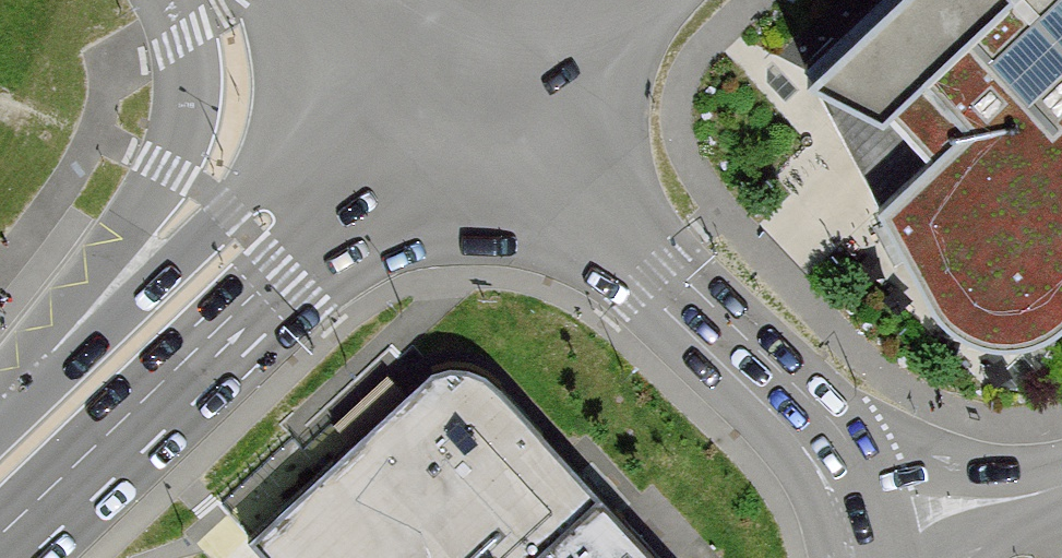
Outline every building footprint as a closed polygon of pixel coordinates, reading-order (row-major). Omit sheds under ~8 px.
[(815,75),(891,208),(939,162),(894,115),(1016,0),(899,0),(815,75)] [(1028,0),(1016,0),(894,115),(939,162),(891,208),(939,307),(958,327),(993,342),(1034,342),(1061,332),(1061,36),(1028,0)] [(1061,36),(1061,0),(1028,0),(1061,36)] [(464,372),(271,549),(279,557),(645,557),(464,372)]
